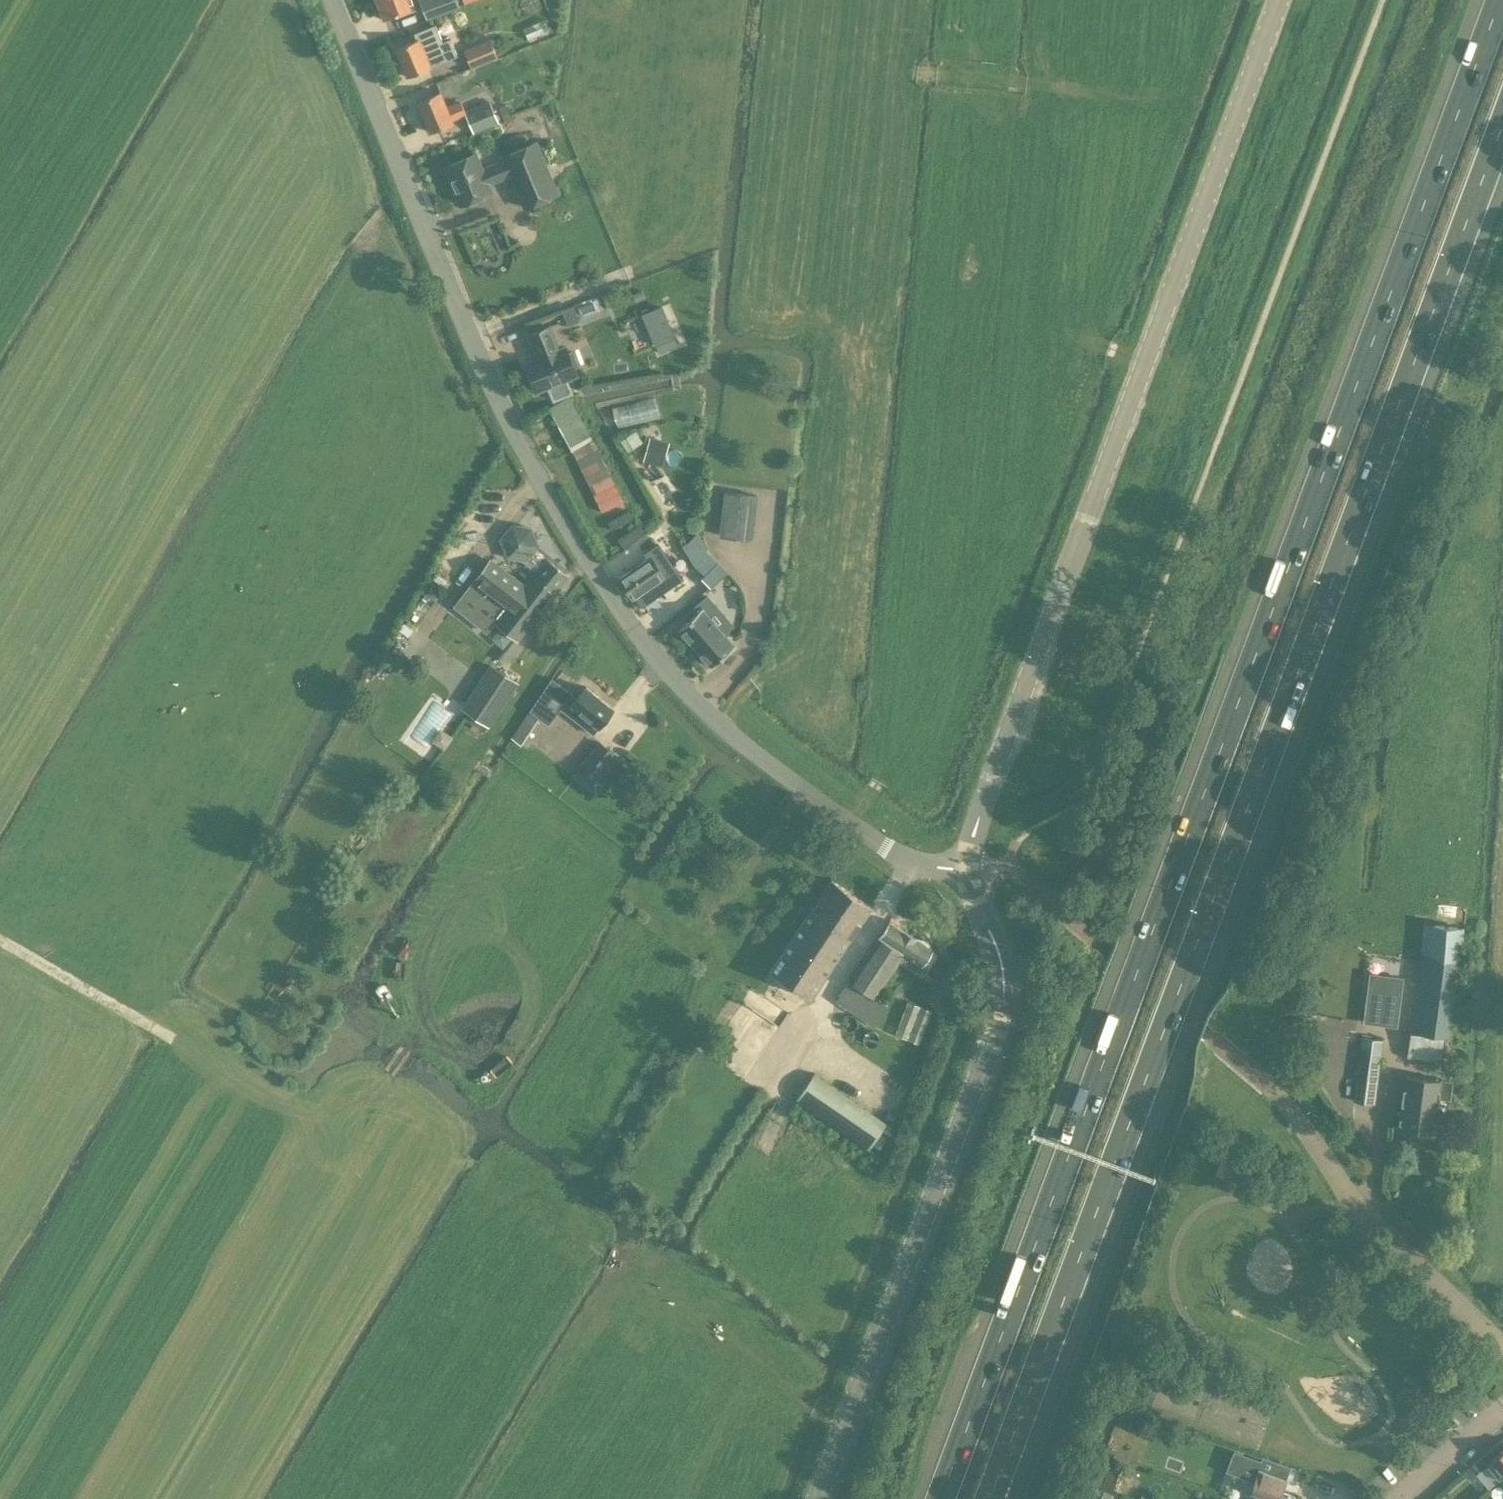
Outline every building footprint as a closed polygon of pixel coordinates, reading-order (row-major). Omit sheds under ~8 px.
[(385,18),(399,12),(400,15),(417,8),(413,0),(378,0),(385,18)] [(427,18),(459,6),(456,0),(420,0),(427,18)] [(409,77),(432,67),(458,55),(451,38),(443,41),(436,24),(415,33),(417,39),(396,48),(409,77)] [(490,38),(463,49),(471,68),(498,57),(490,38)] [(441,91),(418,101),(431,132),(454,123),(452,119),(467,113),(474,132),(498,122),(490,101),(465,112),(461,101),(448,107),(441,91)] [(477,153),(445,166),(462,205),(493,192),(490,184),(512,175),(526,207),(559,193),(537,142),(504,156),(506,160),(484,169),(477,153)] [(572,305),(562,309),(568,325),(579,320),(572,305)] [(675,337),(676,337),(663,305),(642,313),(655,345),(656,345),(675,337)] [(538,359),(525,364),(537,392),(548,387),(553,399),(572,391),(567,379),(579,375),(576,368),(579,366),(573,351),(569,352),(566,345),(559,347),(551,327),(528,336),(538,359)] [(678,346),(675,337),(656,345),(660,354),(678,346)] [(573,450),(592,439),(570,397),(550,408),(573,450)] [(628,450),(643,441),(637,430),(622,439),(628,450)] [(650,437),(644,461),(654,464),(661,440),(650,437)] [(662,511),(675,505),(661,473),(648,478),(662,511)] [(753,538),(758,494),(726,491),(721,535),(753,538)] [(625,546),(649,532),(643,522),(619,536),(625,546)] [(513,527),(499,542),(506,561),(525,564),(539,550),(532,530),(513,527)] [(639,564),(620,577),(633,596),(635,595),(642,606),(683,578),(681,575),(665,552),(659,543),(645,552),(648,558),(639,564)] [(492,560),(464,596),(495,621),(494,623),(515,639),(567,574),(548,559),(549,558),(539,550),(525,564),(537,574),(526,587),(492,560)] [(711,587),(727,571),(719,561),(702,578),(711,587)] [(733,644),(708,615),(718,607),(707,596),(686,614),(689,618),(678,628),(679,629),(710,665),(711,666),(735,645),(734,644),(733,644)] [(489,725),(517,683),(490,665),(462,707),(489,725)] [(551,677),(529,710),(540,719),(548,725),(560,709),(593,733),(613,708),(586,686),(577,697),(555,680),(552,677),(551,677)] [(595,780),(615,754),(599,742),(579,767),(595,780)] [(810,997),(871,906),(831,880),(770,970),(810,997)] [(879,935),(836,999),(873,1024),(887,1003),(877,997),(900,962),(910,968),(914,971),(921,961),(929,966),(937,954),(929,949),(931,946),(890,919),(879,935)] [(1426,925),(1409,1054),(1440,1059),(1443,1036),(1451,1037),(1465,928),(1426,925)] [(1371,969),(1401,973),(1404,954),(1374,950),(1371,969)] [(951,995),(963,978),(948,968),(936,986),(951,995)] [(1369,973),(1363,1022),(1396,1026),(1403,977),(1369,973)] [(921,1044),(935,1009),(908,999),(894,1034),(921,1044)] [(1359,1071),(1355,1100),(1375,1103),(1383,1040),(1363,1038),(1359,1071)] [(885,1122),(813,1072),(795,1099),(867,1149),(885,1122)] [(1408,1076),(1402,1128),(1434,1132),(1438,1098),(1450,1099),(1452,1082),(1408,1076)] [(1428,1375),(1416,1389),(1433,1405),(1445,1391),(1428,1375)] [(1473,1464),(1478,1470),(1486,1463),(1492,1469),(1500,1479),(1502,1476),(1502,1439),(1502,1438),(1473,1464)] [(1250,1491),(1247,1498),(1294,1498),(1295,1497),(1281,1491),(1286,1478),(1258,1468),(1250,1491)] [(1110,1491),(1116,1474),(1105,1470),(1099,1487),(1110,1491)] [(1106,1498),(1111,1498),(1112,1494),(1103,1491),(1101,1497),(1106,1498)]
